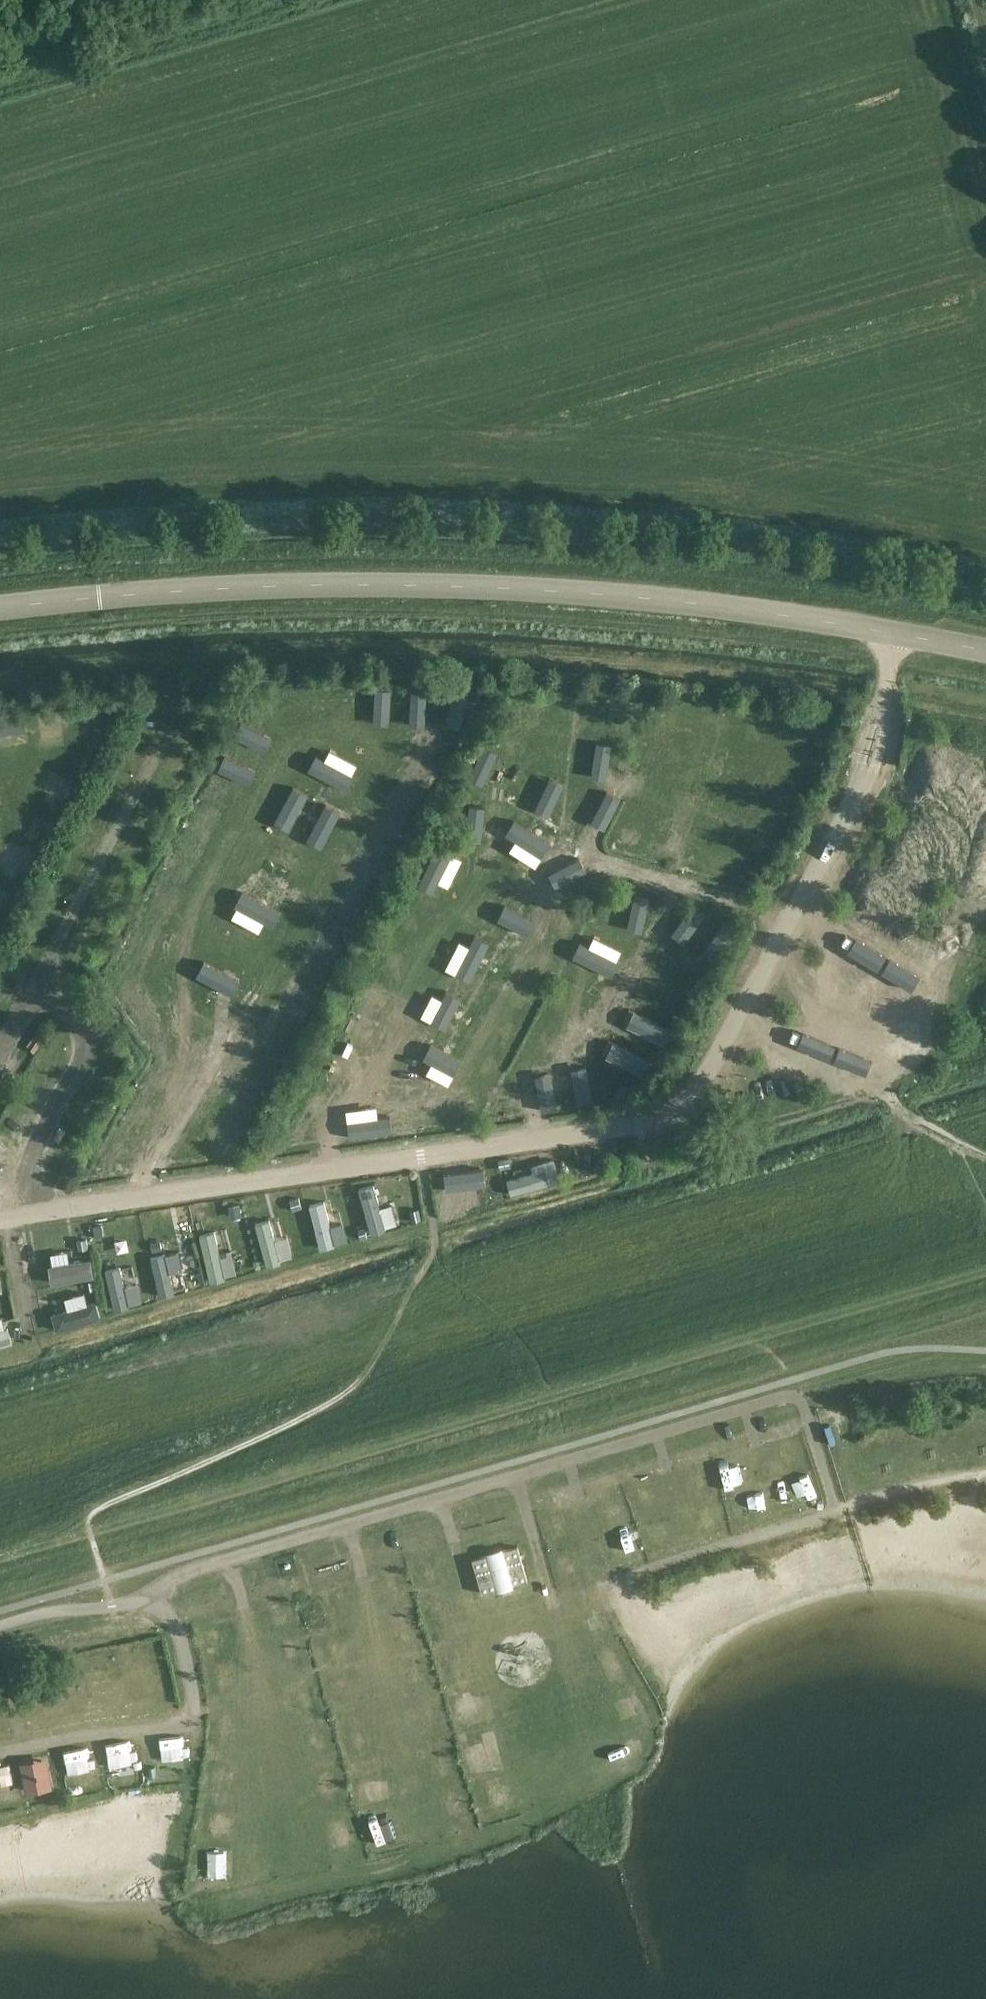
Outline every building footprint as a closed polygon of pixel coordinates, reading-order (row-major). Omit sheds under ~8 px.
[(0,712),(0,733),(16,732),(16,712),(0,712)] [(330,1053),(327,1064),(354,1072),(357,1062),(330,1053)] [(509,1159),(498,1161),(500,1169),(510,1166),(509,1159)] [(300,1198),(289,1200),(292,1210),(302,1208),(300,1198)] [(241,1205),(230,1207),(231,1216),(242,1215),(241,1205)] [(418,1210),(410,1212),(412,1222),(421,1220),(418,1210)] [(102,1225),(94,1227),(96,1237),(104,1235),(102,1225)] [(367,1236),(364,1228),(358,1230),(361,1238),(367,1236)] [(87,1240),(77,1241),(79,1251),(88,1249),(87,1240)] [(160,1241),(151,1243),(153,1252),(162,1250),(160,1241)] [(96,1281),(89,1282),(90,1291),(98,1290),(96,1281)] [(449,1562),(458,1559),(453,1543),(444,1547),(449,1562)] [(488,1554),(474,1558),(484,1592),(498,1588),(498,1586),(513,1582),(514,1583),(529,1579),(518,1546),(503,1550),(504,1551),(488,1556),(488,1554)]
